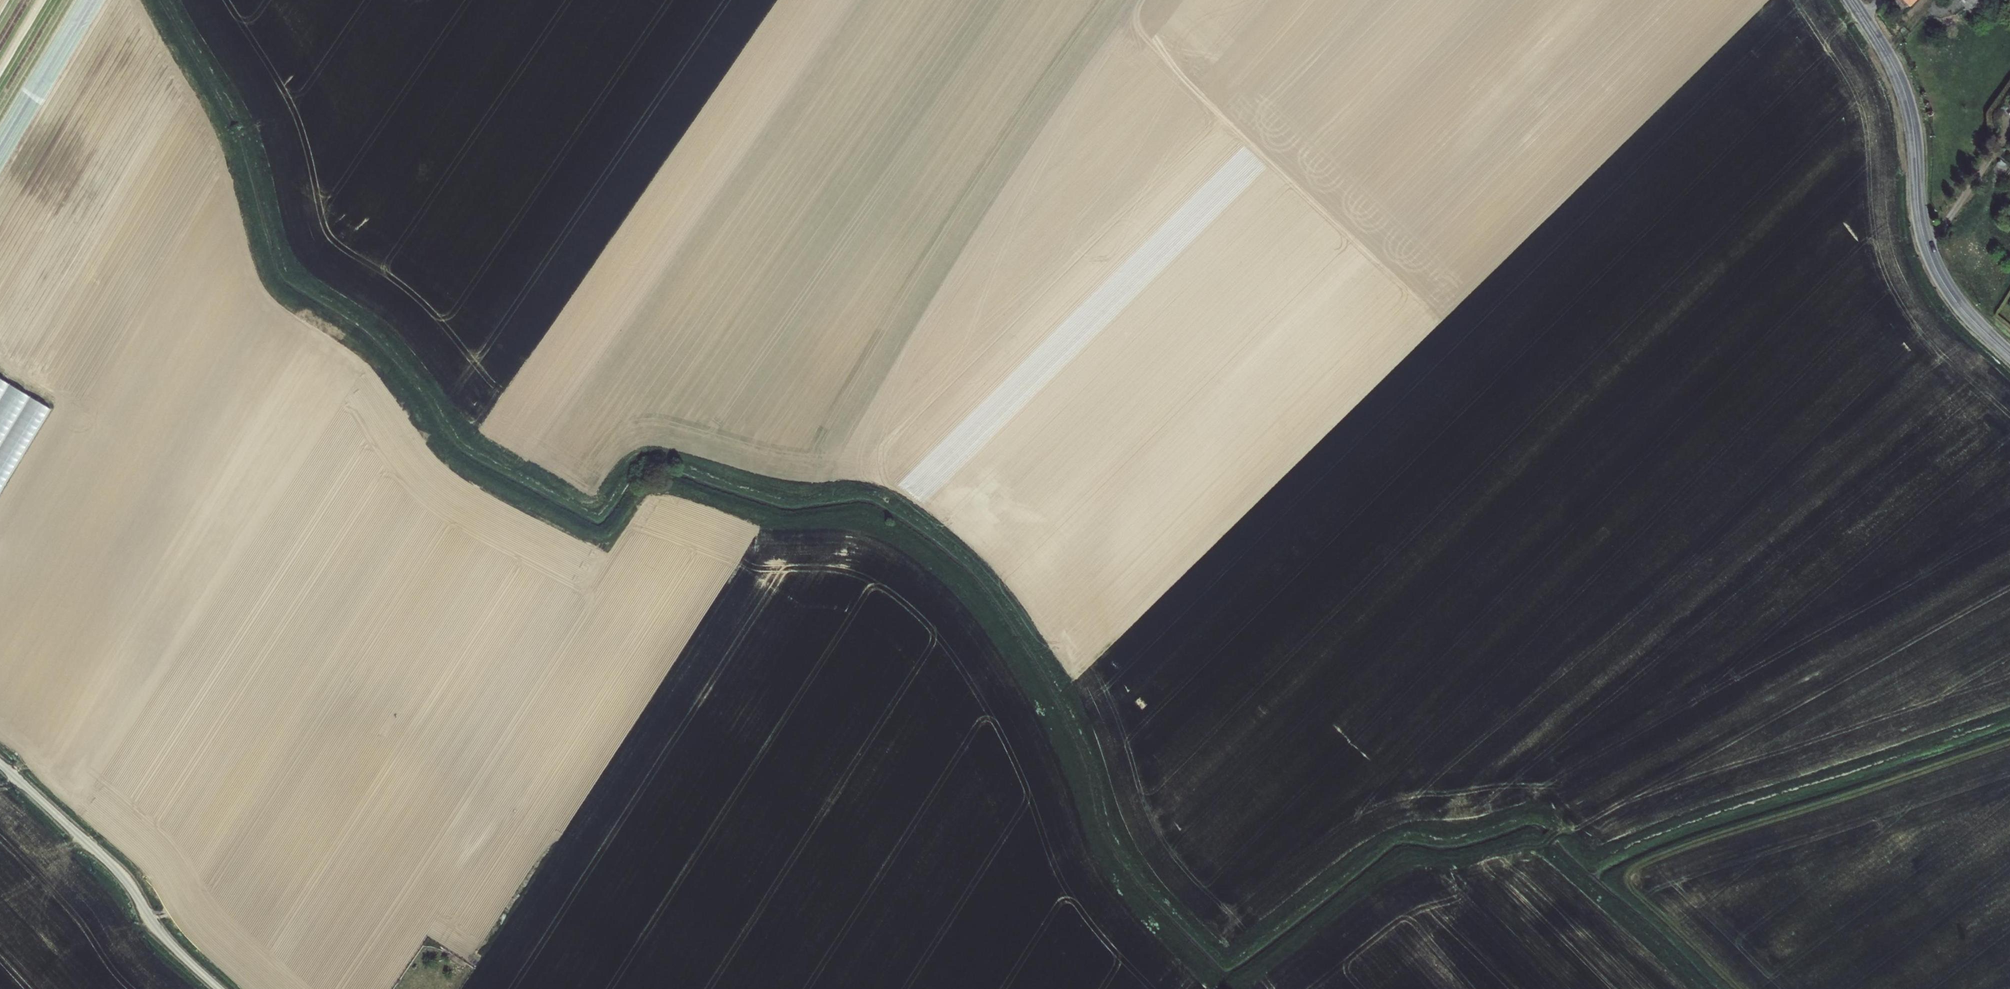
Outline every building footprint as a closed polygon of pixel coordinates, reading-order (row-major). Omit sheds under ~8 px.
[(1975,11),(1987,0),(1964,0),(1975,11)]
